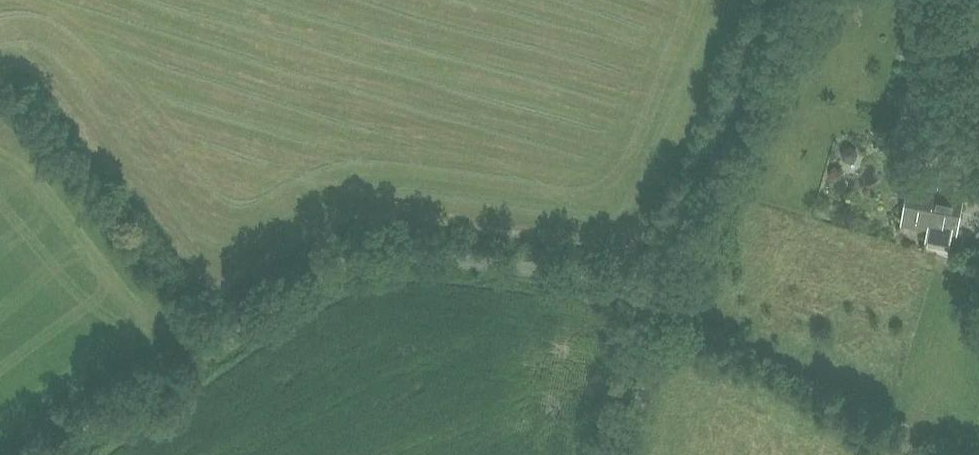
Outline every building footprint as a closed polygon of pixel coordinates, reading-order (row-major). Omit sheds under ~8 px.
[(844,147),(841,152),(843,158),(848,161),(854,159),(857,154),(855,148),(850,145),(844,147)] [(903,222),(957,232),(966,183),(912,173),(903,222)]
